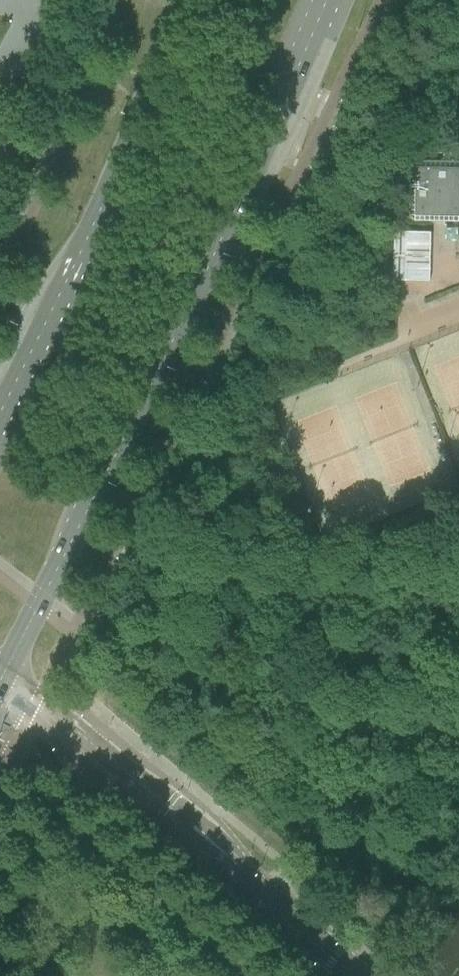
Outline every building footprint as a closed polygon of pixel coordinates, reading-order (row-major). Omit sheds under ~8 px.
[(458,221),(458,162),(417,161),(411,166),(410,214),(415,220),(458,221)] [(431,234),(431,232),(415,231),(394,231),(394,255),(397,255),(430,256),(431,234)] [(393,280),(430,281),(430,256),(397,255),(394,255),(393,262),(393,280)]
